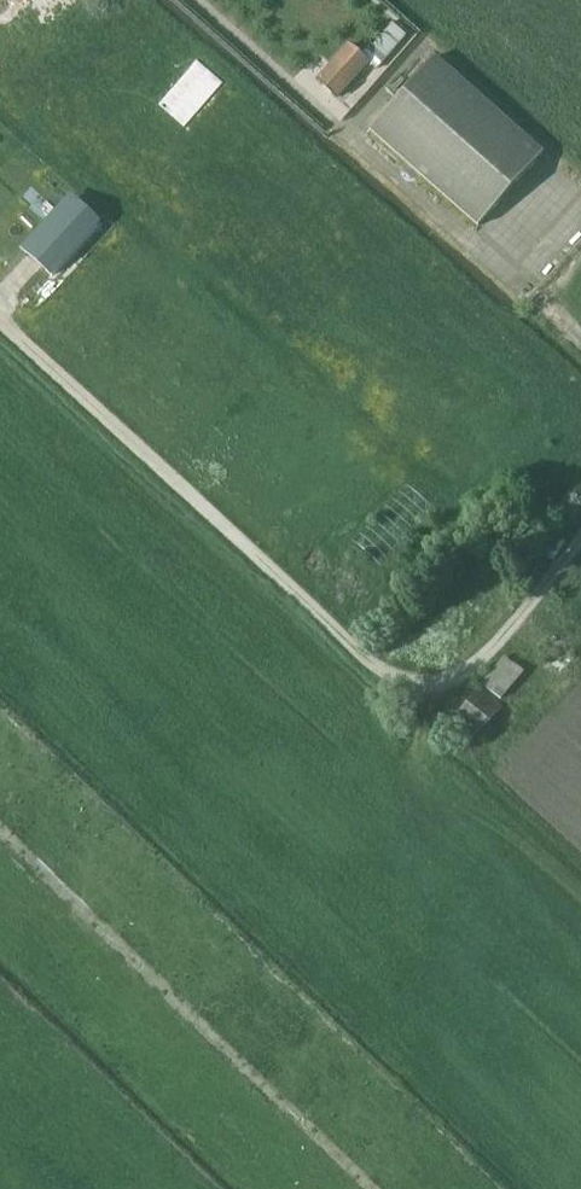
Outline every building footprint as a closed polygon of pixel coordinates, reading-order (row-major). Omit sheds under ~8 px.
[(316,77),(338,96),(371,58),(349,39),(316,77)] [(425,57),(362,129),(470,224),(533,152),(425,57)] [(184,128),(223,83),(197,60),(158,105),(184,128)] [(98,225),(73,202),(27,253),(52,276),(98,225)] [(500,700),(523,672),(504,656),(481,684),(500,700)] [(475,738),(502,707),(479,688),(452,719),(475,738)]
